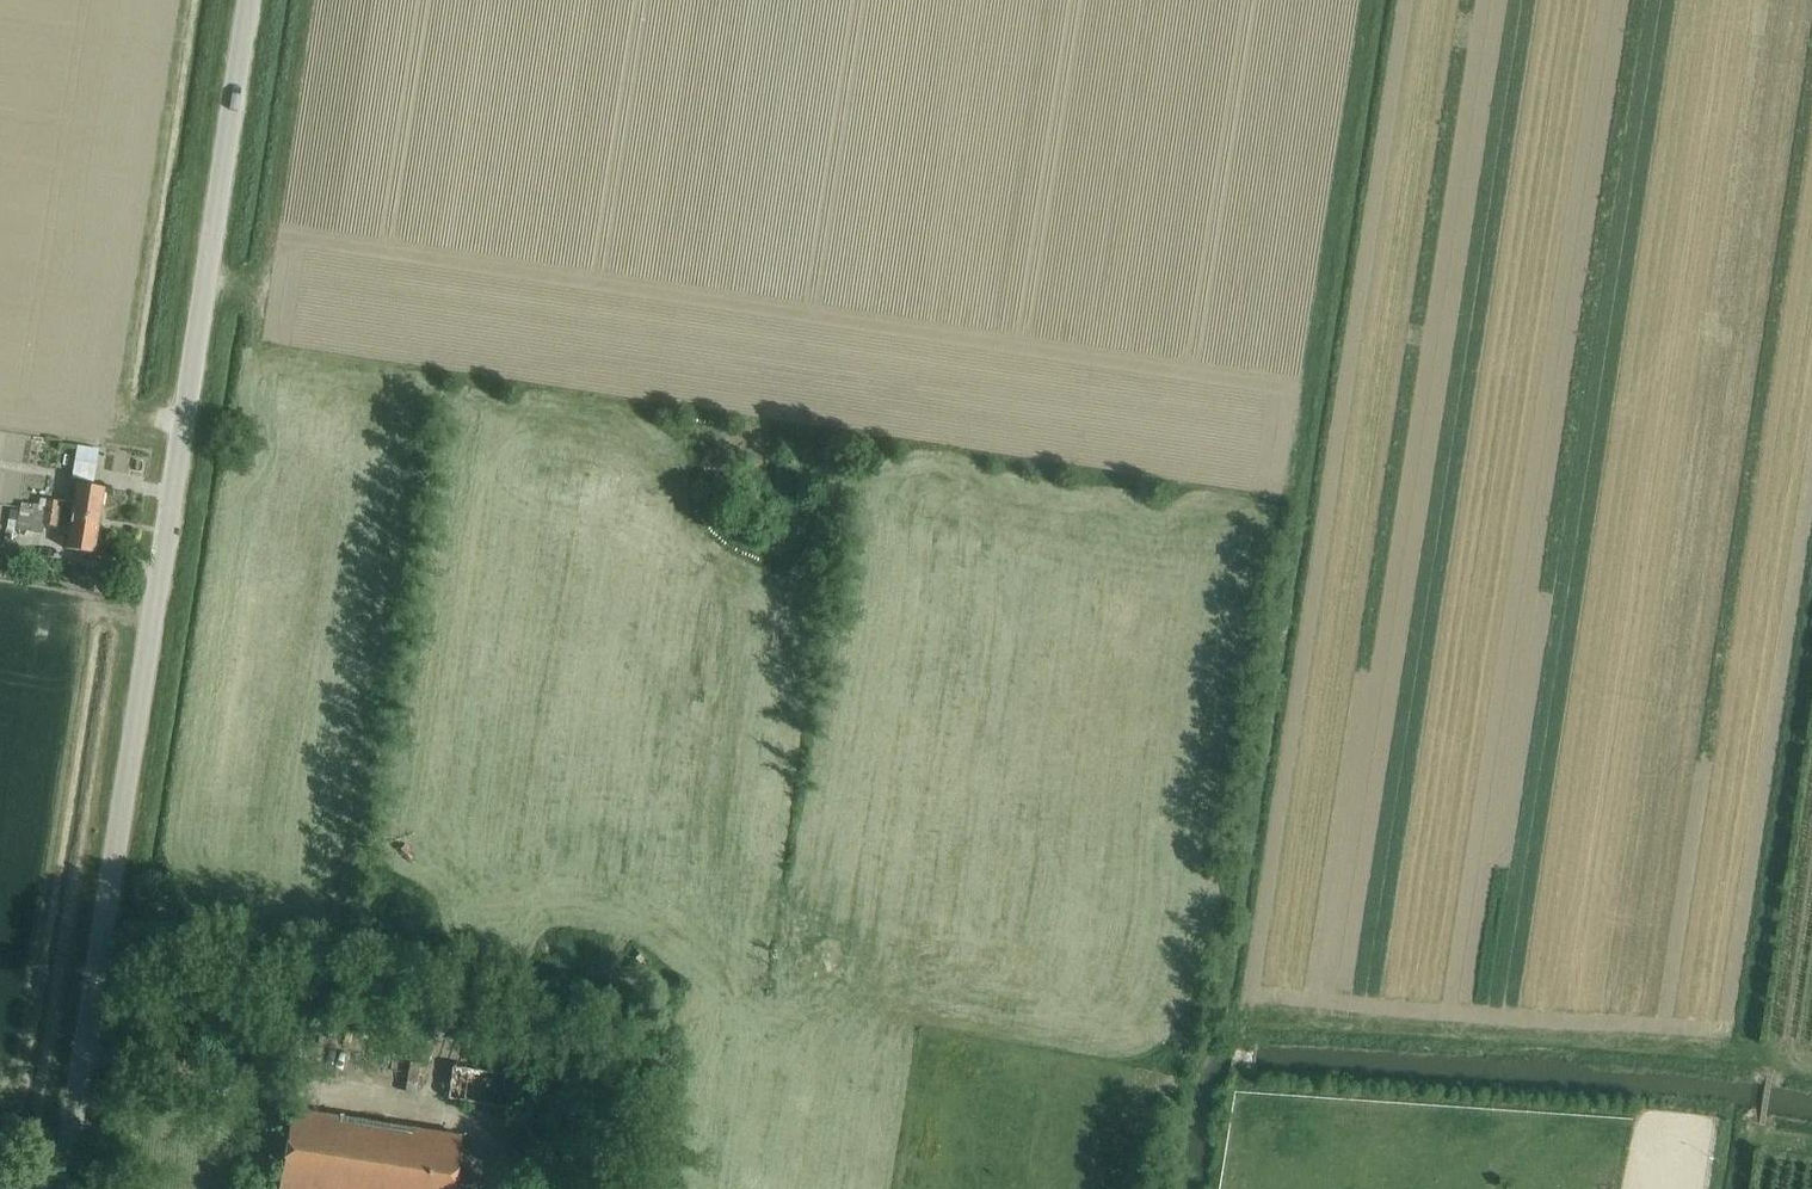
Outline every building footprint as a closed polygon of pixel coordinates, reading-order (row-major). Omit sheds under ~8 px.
[(98,451),(77,447),(72,477),(93,481),(98,451)] [(75,484),(70,515),(99,521),(105,489),(75,484)] [(57,527),(61,502),(40,499),(38,511),(20,508),(19,510),(10,509),(5,539),(12,540),(15,521),(18,521),(16,530),(42,534),(44,525),(57,527)] [(94,553),(99,521),(70,515),(64,548),(94,553)] [(522,1052),(458,1042),(455,1066),(453,1065),(448,1099),(516,1109),(521,1076),(520,1076),(523,1052),(522,1052)] [(168,1105),(169,1094),(155,1092),(154,1104),(168,1105)] [(461,1136),(292,1109),(279,1188),(453,1188),(461,1136)]
